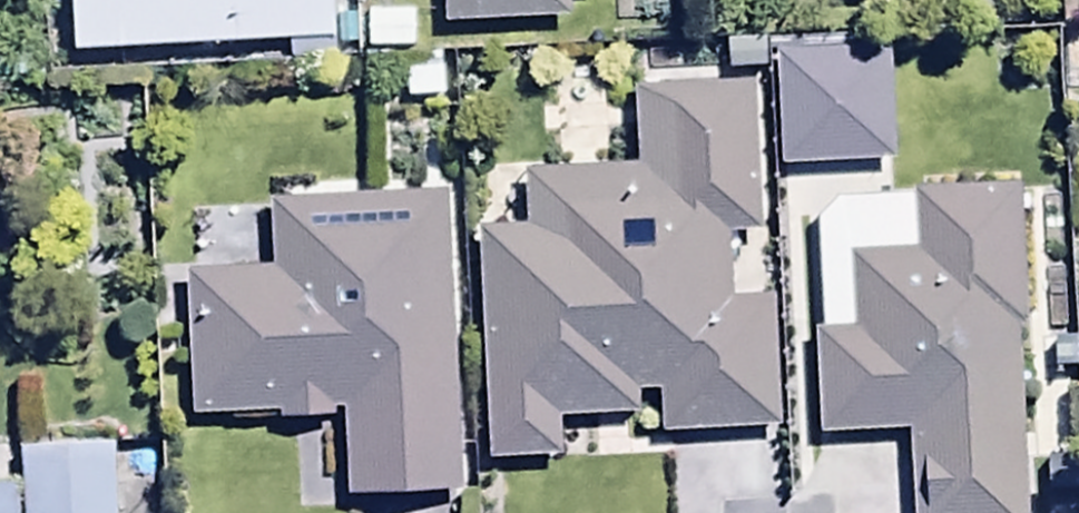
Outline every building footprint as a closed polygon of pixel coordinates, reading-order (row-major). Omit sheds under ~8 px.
[(69,51),(333,42),(332,0),(67,0),(69,51)] [(439,27),(563,21),(562,0),(438,0),(439,27)] [(885,47),(776,50),(779,163),(888,160),(885,47)] [(525,227),(475,229),(484,459),(552,456),(551,421),(630,418),(629,391),(655,390),(657,431),(771,427),(758,82),(631,87),(634,167),(523,171),(525,227)] [(908,189),(909,258),(848,259),(850,327),(813,327),(815,431),(906,430),(907,512),(1023,512),(1018,187),(908,189)] [(457,497),(443,194),(262,202),(265,271),(184,275),(190,417),(272,413),(272,422),(340,419),(344,502),(457,497)] [(19,512),(111,512),(110,446),(19,446),(19,484),(19,512)] [(19,484),(0,484),(0,512),(19,512),(19,484)]
